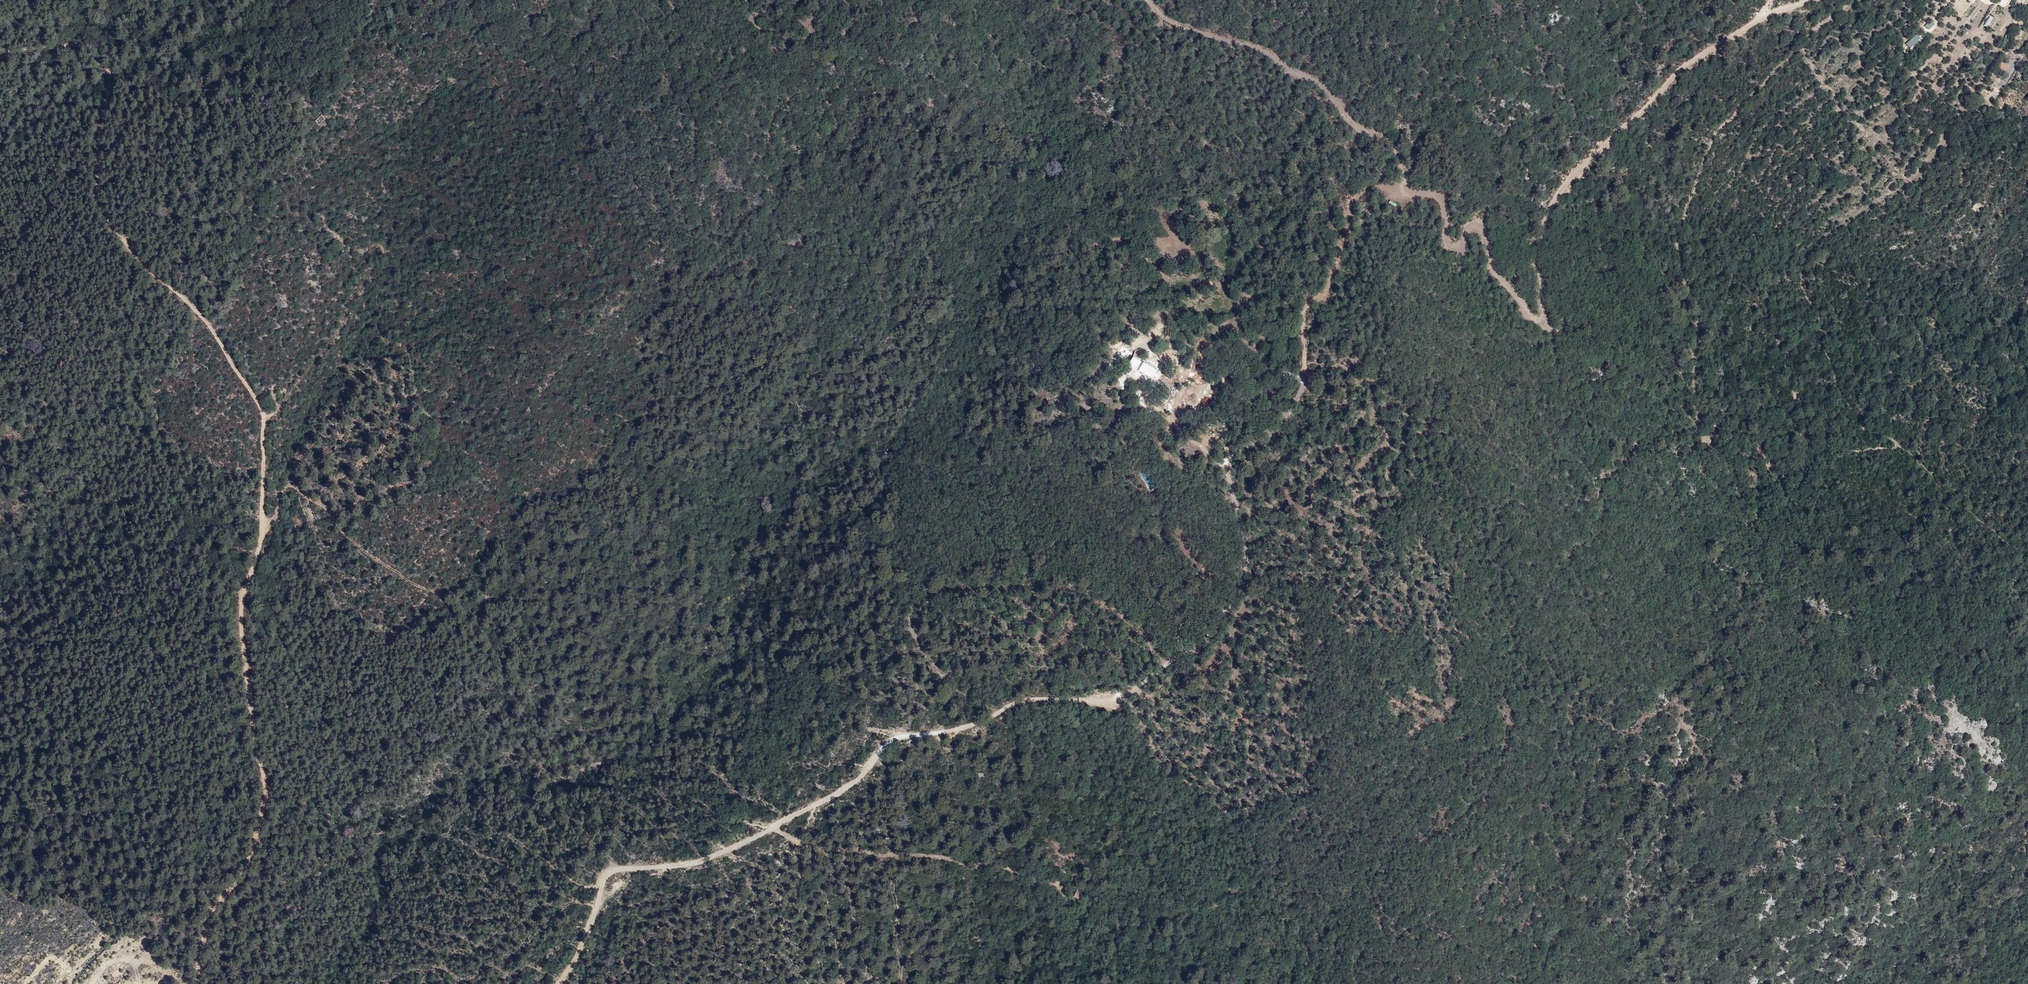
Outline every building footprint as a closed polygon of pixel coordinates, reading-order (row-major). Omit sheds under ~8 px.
[(1987,27),(1993,17),(1989,15),(1983,25),(1987,27)] [(321,114),(314,120),(318,124),(325,118),(321,114)] [(1154,376),(1157,366),(1135,356),(1130,365),(1154,376)]
